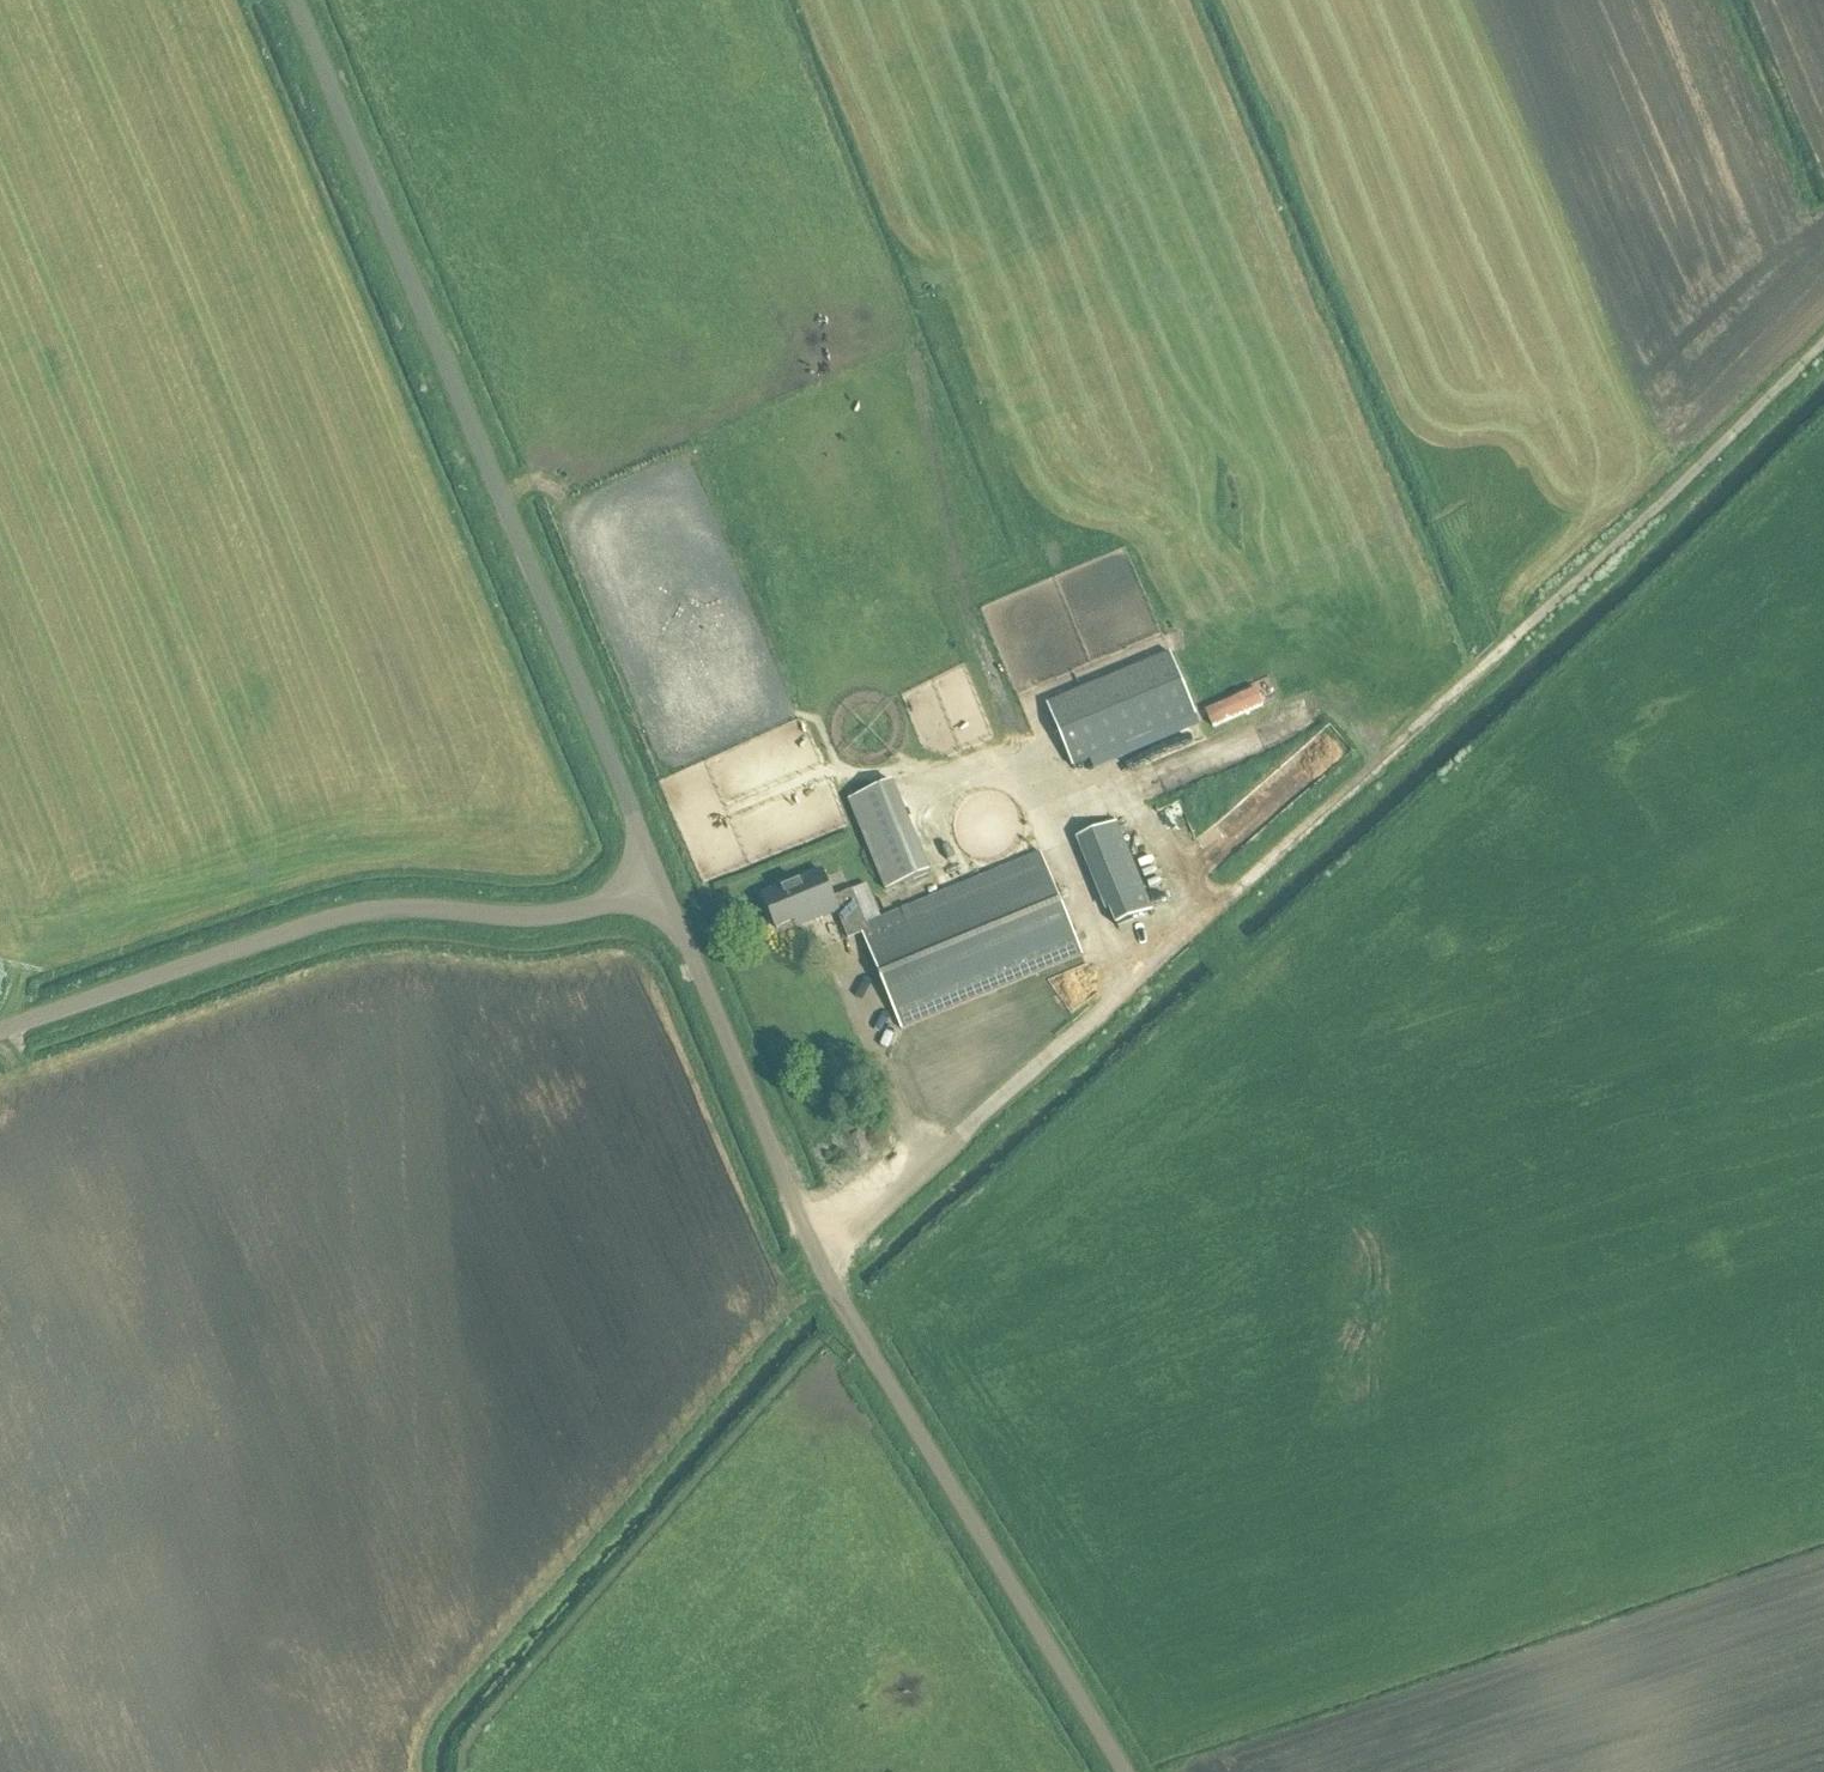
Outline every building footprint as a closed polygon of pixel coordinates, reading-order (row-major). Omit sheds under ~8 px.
[(1047,706),(1073,770),(1197,719),(1169,654),(1047,706)] [(850,805),(887,896),(930,878),(893,787),(850,805)] [(954,863),(975,853),(960,821),(939,831),(954,863)] [(1118,823),(1079,840),(1116,928),(1154,913),(1118,823)] [(1083,958),(1042,858),(869,929),(855,896),(833,905),(821,876),(764,900),(777,933),(812,918),(815,924),(838,915),(849,942),(863,936),(902,1031),(1083,958)] [(868,887),(854,892),(868,924),(881,919),(868,887)]
